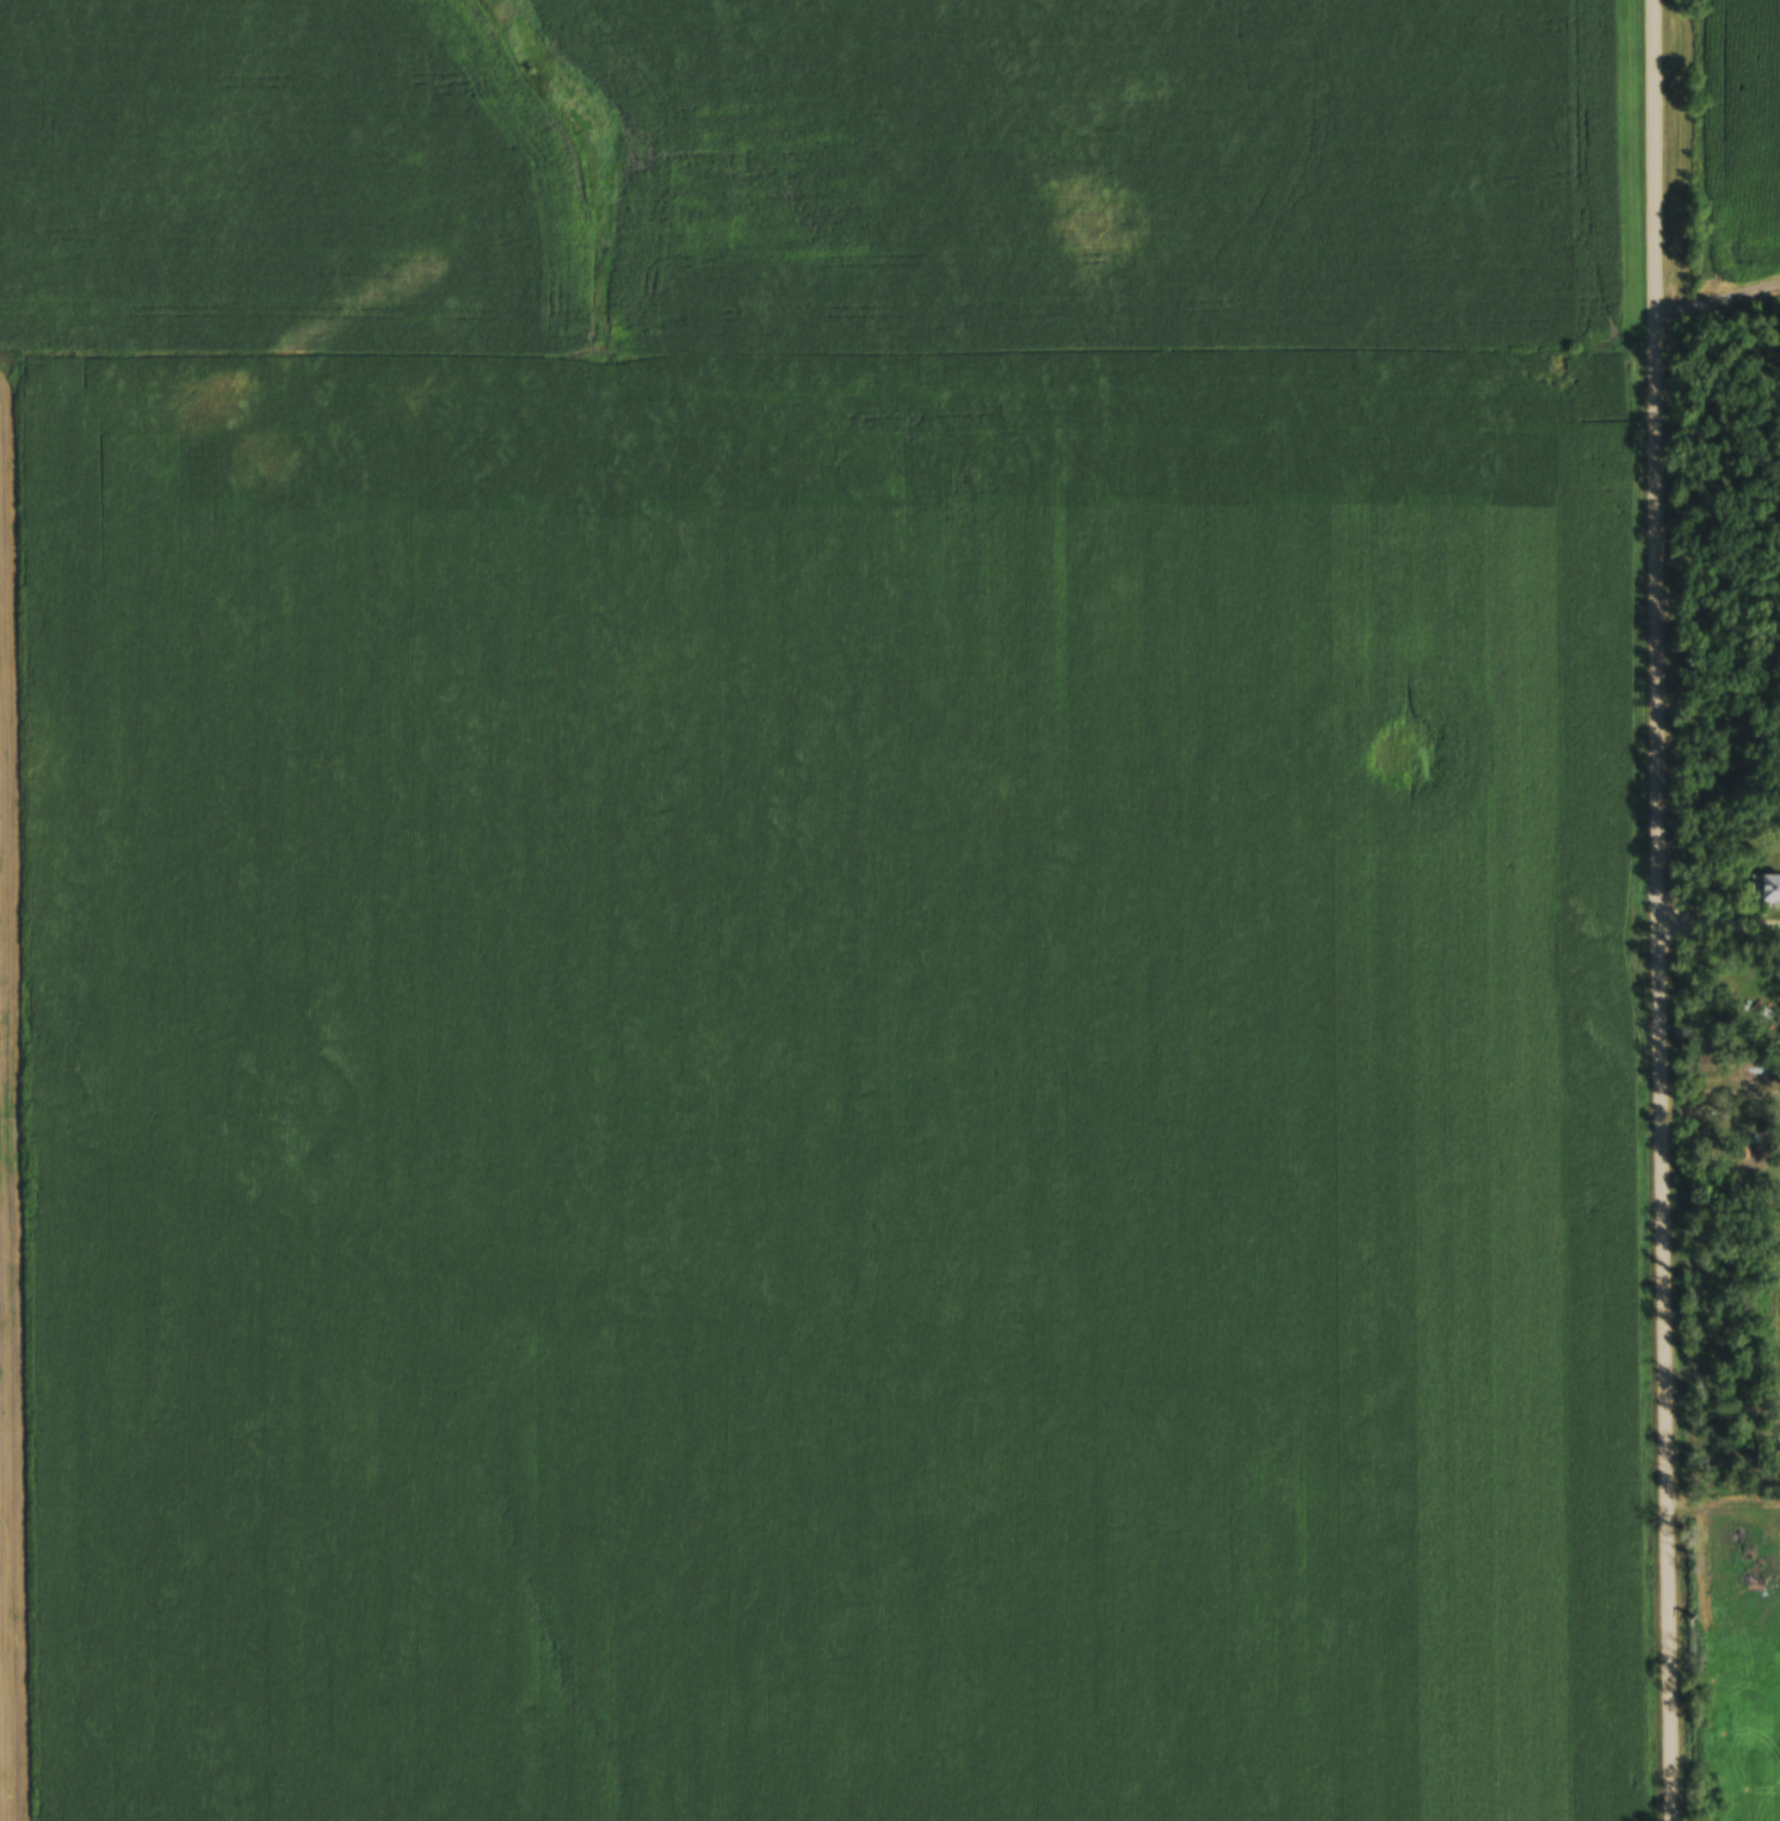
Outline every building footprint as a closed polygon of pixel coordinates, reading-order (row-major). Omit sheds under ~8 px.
[(1779,907),(1779,879),(1751,878),(1751,907),(1779,907)]
